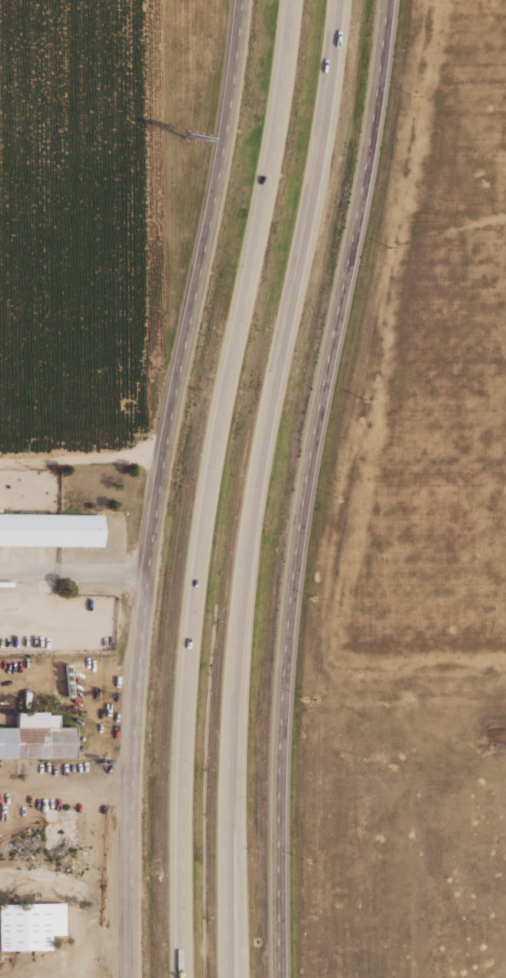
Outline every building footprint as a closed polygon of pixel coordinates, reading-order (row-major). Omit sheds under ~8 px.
[(102,546),(103,514),(0,512),(0,544),(102,546)] [(11,726),(0,726),(0,758),(43,758),(43,757),(72,757),(72,726),(55,727),(55,714),(42,714),(42,711),(11,712),(11,726)] [(43,809),(43,850),(76,850),(75,809),(43,809)] [(45,947),(0,948),(0,903),(66,903),(66,937),(45,937),(45,947)]
